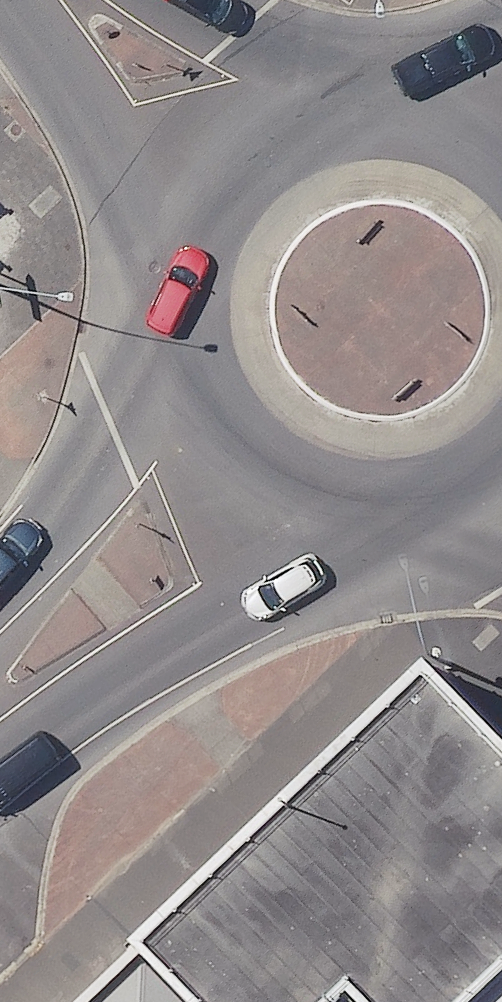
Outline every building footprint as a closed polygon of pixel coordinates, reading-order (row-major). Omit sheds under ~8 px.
[(467,689),(170,966),(209,1001),(501,1001),(501,725),(467,689)] [(170,966),(133,1001),(209,1001),(170,966)]
